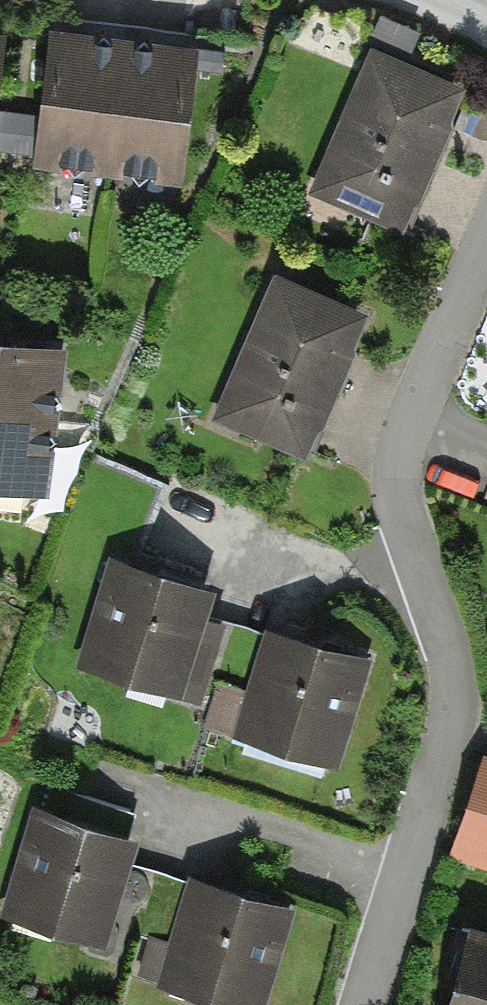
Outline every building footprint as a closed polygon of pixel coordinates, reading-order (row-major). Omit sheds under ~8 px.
[(203,46),(58,29),(41,169),(187,186),(203,46)] [(0,39),(0,155),(14,40),(0,39)] [(471,87),(378,44),(314,179),(407,223),(471,87)] [(379,318),(281,272),(219,405),(316,451),(379,318)] [(0,339),(0,485),(61,491),(76,346),(0,339)] [(218,585),(110,553),(79,659),(186,691),(218,585)] [(372,659),(268,628),(238,730),(342,761),(372,659)] [(461,847),(486,855),(486,771),(461,847)] [(147,838),(39,806),(6,917),(114,948),(147,838)] [(194,877),(161,987),(222,1004),(263,1004),(292,906),(194,877)] [(471,928),(448,1004),(486,1004),(486,933),(471,928)]
